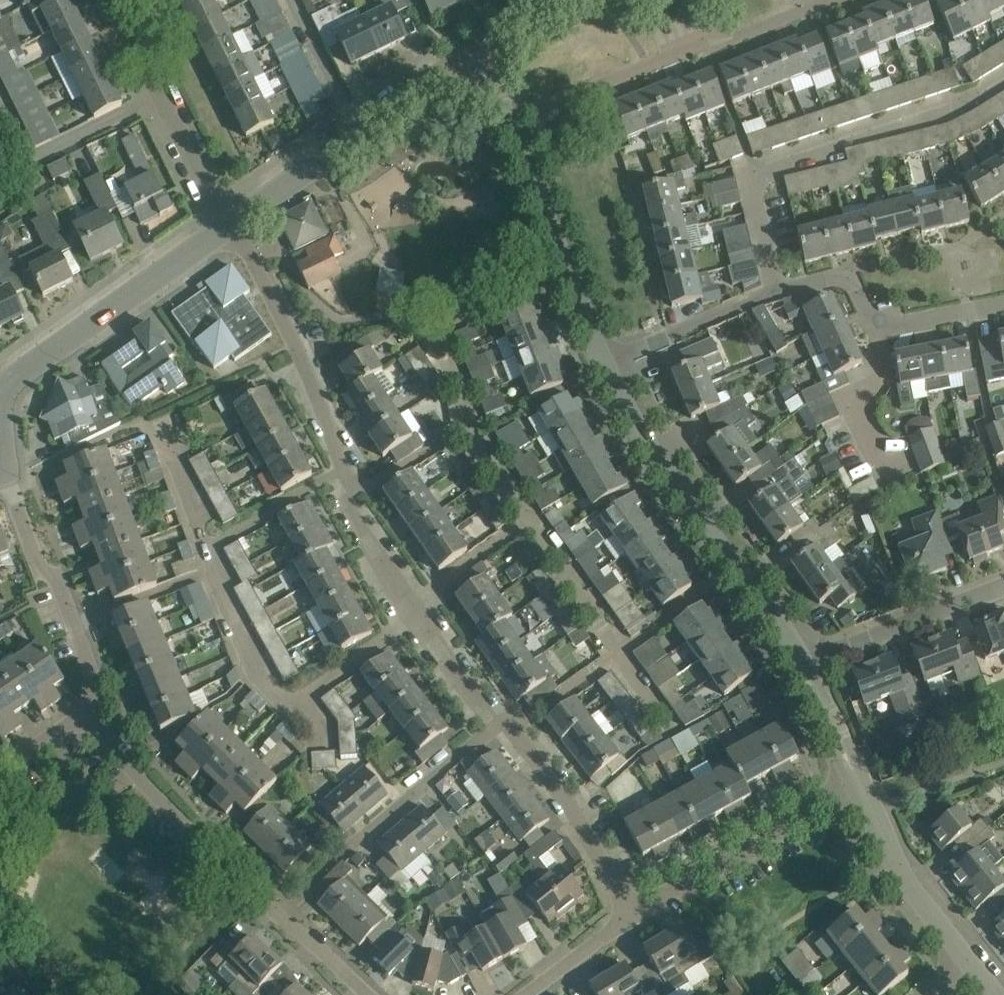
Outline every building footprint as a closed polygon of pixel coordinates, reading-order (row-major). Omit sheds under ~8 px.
[(52,32),(79,18),(71,0),(61,0),(58,2),(57,0),(39,0),(29,5),(44,35),(52,32)] [(193,29),(220,15),(213,0),(196,0),(182,7),(193,29)] [(251,1),(261,23),(283,12),(277,0),(253,0),(251,1)] [(364,21),(358,8),(342,16),(337,5),(319,14),(312,0),(303,0),(327,48),(341,42),(352,65),(380,52),(364,21)] [(408,9),(403,0),(374,0),(380,13),(364,21),(380,52),(406,39),(394,15),(408,9)] [(433,16),(459,3),(458,0),(424,0),(433,16)] [(883,6),(896,40),(915,33),(902,0),(893,0),(894,2),(883,6)] [(935,25),(925,0),(902,0),(915,33),(935,25)] [(957,0),(952,0),(945,4),(944,1),(936,5),(954,40),(972,31),(957,0)] [(972,31),(992,21),(989,17),(988,18),(980,0),(957,0),(972,31)] [(988,18),(989,17),(1003,10),(1003,3),(1003,0),(980,0),(988,18)] [(862,11),(865,18),(877,48),(896,40),(883,6),(871,11),(870,8),(862,11)] [(283,12),(261,23),(256,25),(263,39),(273,34),(277,41),(293,33),(283,12)] [(193,29),(204,51),(231,37),(220,15),(193,29)] [(52,32),(62,53),(90,39),(79,18),(52,32)] [(846,26),(859,60),(864,72),(884,64),(877,48),(865,18),(854,23),(852,20),(845,23),(846,26)] [(840,67),(859,60),(846,26),(835,30),(834,28),(826,31),(840,67)] [(277,41),(271,44),(281,67),(304,55),(293,33),(277,41)] [(810,40),(799,45),(810,74),(809,75),(811,79),(831,71),(816,34),(809,38),(810,40)] [(9,53),(0,36),(0,58),(9,53)] [(204,51),(215,73),(255,53),(254,51),(241,58),(231,37),(204,51)] [(789,43),(778,47),(791,82),(809,75),(810,74),(799,45),(796,37),(788,41),(789,43)] [(62,53),(73,75),(101,61),(90,39),(62,53)] [(992,48),(1003,65),(1003,64),(1003,52),(999,44),(992,48)] [(758,56),(771,90),(782,85),(785,95),(795,91),(791,82),(778,47),(765,52),(764,50),(757,53),(758,56)] [(0,58),(0,76),(4,83),(19,75),(9,53),(0,58)] [(215,73),(226,94),(253,81),(253,80),(265,74),(255,53),(215,73)] [(963,67),(973,83),(993,71),(983,54),(963,67)] [(304,55),(281,67),(280,67),(291,88),(315,76),(304,55)] [(738,60),(739,63),(752,97),(771,90),(758,56),(747,60),(745,57),(738,60)] [(954,68),(951,60),(943,62),(945,71),(946,70),(954,68)] [(73,75),(84,96),(111,83),(101,61),(73,75)] [(752,97),(739,63),(728,67),(727,65),(719,68),(733,104),(752,97)] [(954,68),(946,70),(953,89),(960,87),(954,68)] [(704,76),(693,80),(706,114),(725,106),(711,70),(703,73),(704,76)] [(919,73),(913,75),(915,81),(920,79),(921,79),(919,73)] [(14,104),(30,96),(19,75),(4,83),(14,104)] [(939,94),(933,75),(920,79),(915,81),(907,83),(913,102),(939,94)] [(315,76),(291,88),(302,110),(326,98),(315,76)] [(706,114),(693,80),(692,77),(684,80),(685,83),(674,87),(685,117),(686,122),(694,118),(706,114)] [(665,86),(653,90),(667,124),(685,117),(674,87),(671,80),(664,83),(665,86)] [(226,94),(236,116),(263,102),(253,81),(226,94)] [(111,83),(84,96),(95,119),(122,105),(111,83)] [(901,106),(895,87),(874,94),(881,113),(901,106)] [(640,93),(632,96),(633,98),(647,132),(667,124),(653,90),(641,95),(640,93)] [(881,113),(874,94),(850,102),(856,121),(874,115),(881,113)] [(30,96),(14,104),(25,126),(41,118),(30,96)] [(978,109),(988,126),(994,122),(1003,116),(1003,106),(998,96),(984,105),(978,109)] [(646,132),(647,132),(633,98),(622,103),(621,100),(613,103),(627,140),(646,132)] [(263,102),(236,116),(247,137),(274,124),(263,102)] [(856,121),(850,102),(825,110),(831,129),(838,127),(856,121)] [(972,113),(960,118),(968,137),(982,130),(988,126),(978,109),(972,113)] [(831,129),(825,110),(806,117),(812,136),(825,131),(831,129)] [(812,136),(806,117),(786,123),(793,142),(799,140),(812,136)] [(52,140),(41,118),(25,126),(36,148),(52,140)] [(946,125),(942,126),(946,145),(953,144),(968,137),(960,118),(955,121),(948,124),(946,125)] [(786,123),(779,126),(785,145),(793,142),(786,123)] [(935,128),(920,131),(925,151),(940,147),(946,145),(942,126),(935,128)] [(774,148),(768,129),(756,134),(747,137),(752,155),(761,153),(774,148)] [(899,137),(898,137),(899,137),(903,156),(910,155),(925,151),(920,131),(911,134),(905,135),(899,137)] [(134,135),(122,141),(141,181),(126,188),(137,210),(134,211),(141,225),(174,209),(166,194),(163,195),(134,135)] [(737,136),(725,140),(733,159),(744,154),(737,136)] [(892,139),(875,143),(880,162),(896,158),(903,156),(899,137),(898,137),(892,139)] [(713,145),(715,151),(720,164),(733,159),(725,140),(713,145)] [(859,147),(853,148),(860,176),(866,175),(863,166),(880,162),(875,143),(860,147),(859,147)] [(848,162),(831,166),(837,190),(838,189),(853,186),(854,188),(862,186),(860,176),(853,148),(845,150),(848,162)] [(648,156),(652,166),(655,174),(663,171),(656,152),(648,156)] [(689,155),(680,158),(685,171),(695,168),(689,155)] [(985,168),(1003,195),(1003,194),(1003,157),(985,168)] [(685,171),(680,158),(671,162),(676,174),(683,172),(685,171)] [(815,170),(808,172),(812,191),(820,189),(829,187),(830,193),(839,191),(838,189),(837,190),(831,166),(815,170)] [(1003,195),(985,168),(965,181),(982,208),(1003,195)] [(640,203),(643,215),(679,206),(675,191),(687,188),(683,172),(676,174),(668,177),(669,183),(643,189),(646,198),(642,199),(640,203)] [(808,172),(784,178),(789,197),(808,192),(812,191),(808,172)] [(75,228),(82,243),(91,261),(123,246),(107,214),(119,208),(102,173),(85,181),(101,215),(75,228)] [(712,185),(704,187),(707,199),(715,197),(738,191),(735,179),(716,184),(712,185)] [(952,195),(939,198),(946,228),(970,222),(959,180),(949,182),(952,195)] [(891,206),(898,235),(921,229),(922,229),(916,204),(911,186),(888,192),(891,206)] [(742,203),(738,191),(715,197),(718,209),(742,203)] [(939,198),(916,204),(922,229),(921,229),(922,234),(946,228),(939,198)] [(328,235),(321,221),(311,203),(283,218),(281,222),(296,251),(328,235)] [(653,230),(655,237),(684,229),(699,225),(696,213),(687,215),(688,218),(682,219),(679,206),(643,215),(646,228),(650,231),(653,230)] [(867,211),(868,215),(875,241),(898,235),(891,206),(867,211)] [(31,270),(35,278),(44,296),(73,281),(60,255),(71,249),(53,212),(33,222),(45,246),(20,259),(27,272),(31,270)] [(868,215),(845,221),(852,251),(877,245),(875,241),(868,215)] [(845,221),(821,227),(829,257),(852,251),(845,221)] [(340,232),(337,225),(331,228),(335,235),(340,232)] [(705,250),(699,225),(684,229),(655,237),(661,260),(690,253),(705,250)] [(723,231),(726,244),(750,238),(747,225),(723,231)] [(829,257),(821,227),(798,233),(806,263),(829,257)] [(336,236),(324,242),(305,251),(310,260),(298,266),(309,290),(344,272),(337,257),(344,253),(336,236)] [(726,244),(729,256),(753,250),(750,238),(726,244)] [(17,303),(13,296),(24,290),(4,248),(0,250),(0,288),(2,293),(0,294),(0,328),(24,316),(17,303)] [(661,260),(666,283),(696,276),(690,253),(661,260)] [(756,261),(736,266),(728,268),(732,285),(743,283),(760,279),(756,261)] [(172,314),(184,330),(194,345),(197,343),(215,368),(232,356),(236,361),(272,335),(244,296),(250,292),(232,266),(206,284),(208,288),(172,314)] [(381,268),(377,291),(402,296),(406,273),(381,268)] [(666,284),(660,285),(663,297),(667,299),(670,299),(672,307),(702,300),(703,304),(721,300),(718,286),(699,291),(696,276),(666,283),(666,284)] [(760,279),(743,283),(746,294),(762,287),(760,279)] [(806,294),(783,300),(786,307),(808,297),(806,294)] [(786,307),(783,308),(789,321),(805,314),(813,332),(842,318),(847,316),(842,306),(838,304),(836,305),(832,297),(812,306),(808,297),(786,307)] [(499,316),(507,337),(546,321),(542,310),(534,313),(531,304),(499,316)] [(813,332),(802,337),(812,360),(823,354),(852,341),(857,338),(853,328),(849,327),(846,328),(842,318),(813,332)] [(507,337),(515,357),(547,344),(543,336),(551,333),(546,321),(507,337)] [(102,366),(132,409),(163,386),(169,394),(185,383),(168,359),(174,355),(151,323),(123,343),(127,349),(102,366)] [(463,355),(475,350),(472,342),(480,338),(476,326),(455,334),(463,355)] [(765,332),(777,353),(788,347),(776,326),(765,332)] [(982,355),(987,381),(995,379),(995,381),(1003,379),(1003,334),(998,336),(1001,351),(990,353),(982,355)] [(383,370),(370,350),(375,347),(367,336),(357,343),(364,353),(340,369),(353,389),(372,377),(382,371),(383,370)] [(673,373),(682,396),(711,383),(706,370),(722,363),(719,355),(713,339),(681,352),(687,367),(673,373)] [(862,364),(852,341),(823,354),(828,365),(817,370),(823,383),(801,393),(807,405),(829,394),(850,384),(844,372),(862,364)] [(967,342),(942,346),(951,388),(951,390),(965,387),(967,399),(981,396),(976,370),(972,371),(967,342)] [(515,357),(523,377),(562,361),(557,350),(550,353),(547,344),(515,357)] [(942,346),(919,351),(928,393),(951,388),(942,346)] [(418,376),(432,366),(419,347),(405,356),(418,376)] [(475,350),(463,355),(471,375),(491,366),(486,354),(478,357),(475,350)] [(919,351),(895,356),(900,385),(897,386),(901,409),(915,406),(913,395),(928,393),(919,351)] [(772,358),(756,364),(761,378),(778,371),(772,358)] [(562,361),(523,377),(531,398),(563,385),(559,376),(567,374),(562,361)] [(446,387),(432,366),(418,376),(431,396),(446,387)] [(496,378),(491,366),(471,375),(478,395),(491,390),(488,382),(496,378)] [(386,397),(396,391),(382,371),(372,377),(353,389),(343,396),(357,416),(386,397)] [(70,435),(75,447),(121,424),(102,387),(90,392),(84,377),(57,387),(60,395),(53,410),(45,413),(55,440),(70,435)] [(706,412),(711,425),(748,405),(743,394),(732,400),(728,392),(717,396),(711,383),(682,396),(692,418),(706,412)] [(790,383),(779,389),(787,402),(798,396),(790,383)] [(236,408),(247,428),(277,412),(265,390),(240,405),(234,394),(224,400),(230,411),(236,408)] [(494,397),(491,390),(478,395),(487,415),(507,407),(502,394),(494,397)] [(834,405),(829,394),(807,405),(811,415),(834,405)] [(538,413),(550,432),(585,410),(579,400),(572,404),(567,396),(538,413)] [(400,417),(386,397),(357,416),(370,437),(400,417)] [(708,447),(721,466),(747,448),(757,440),(748,428),(757,421),(746,406),(748,405),(711,425),(712,426),(720,438),(708,447)] [(811,415),(817,428),(840,417),(834,405),(811,415)] [(1002,407),(993,410),(997,423),(1003,420),(1003,415),(1002,407)] [(554,454),(589,433),(585,426),(592,422),(585,410),(550,432),(560,450),(554,454)] [(247,428),(259,449),(289,433),(277,412),(247,428)] [(413,437),(400,417),(370,437),(383,457),(408,441),(414,452),(425,445),(417,434),(413,437)] [(986,428),(996,456),(1003,453),(1003,428),(1002,422),(986,428)] [(509,456),(520,450),(530,443),(519,424),(497,437),(509,456)] [(914,450),(937,441),(932,429),(909,438),(914,450)] [(259,449),(271,471),(300,454),(289,433),(259,449)] [(554,454),(565,472),(607,447),(601,437),(594,441),(589,433),(554,454)] [(830,439),(826,446),(831,457),(837,454),(830,439)] [(749,478),(755,486),(785,465),(771,445),(754,457),(748,448),(757,441),(757,440),(747,448),(721,466),(736,487),(749,478)] [(455,441),(441,451),(446,459),(461,449),(455,441)] [(914,450),(918,462),(941,453),(937,441),(914,450)] [(981,451),(976,441),(965,445),(969,456),(981,451)] [(228,447),(224,452),(226,456),(232,456),(235,452),(233,447),(228,447)] [(572,469),(582,487),(611,470),(607,463),(614,459),(607,447),(565,472),(565,473),(572,469)] [(60,493),(115,473),(107,450),(65,466),(69,477),(56,482),(60,493)] [(520,450),(509,456),(513,464),(524,457),(520,450)] [(148,463),(158,459),(155,451),(145,455),(148,463)] [(941,453),(918,462),(923,473),(945,464),(941,453)] [(300,454),(271,471),(282,492),(312,475),(300,454)] [(831,457),(827,459),(834,473),(844,468),(837,454),(831,457)] [(762,496),(749,505),(764,525),(790,507),(803,497),(815,489),(806,476),(807,475),(802,469),(795,458),(785,465),(755,486),(762,496)] [(158,459),(148,463),(151,472),(162,469),(158,459)] [(196,474),(200,482),(216,473),(211,465),(196,474)] [(611,470),(582,487),(594,507),(604,501),(610,511),(635,494),(630,486),(623,474),(616,478),(611,470)] [(384,491),(398,511),(426,492),(412,472),(384,491)] [(123,494),(115,473),(60,493),(65,505),(78,500),(82,510),(123,494)] [(463,484),(468,490),(482,480),(478,474),(463,484)] [(874,477),(849,489),(854,502),(879,491),(874,477)] [(526,486),(531,493),(542,486),(538,479),(526,486)] [(478,513),(496,500),(482,480),(468,490),(469,491),(464,494),(478,513)] [(207,495),(212,503),(227,495),(223,486),(207,495)] [(546,493),(542,486),(531,493),(542,512),(561,500),(554,489),(546,493)] [(163,505),(174,501),(170,492),(160,496),(163,505)] [(398,511),(411,531),(440,511),(426,492),(398,511)] [(77,537),(131,517),(123,494),(82,510),(86,522),(73,527),(77,537)] [(601,518),(613,536),(641,516),(636,509),(642,505),(635,494),(610,511),(601,518)] [(941,520),(951,549),(963,544),(970,561),(1003,548),(999,537),(1003,535),(1003,518),(996,497),(977,505),(980,510),(983,519),(965,526),(960,513),(941,520)] [(497,531),(511,521),(496,500),(478,513),(483,520),(487,517),(497,531)] [(174,501),(163,505),(166,513),(177,510),(174,501)] [(279,519),(291,540),(321,523),(310,502),(279,519)] [(560,537),(570,529),(566,523),(573,518),(566,507),(548,520),(555,530),(560,537)] [(791,536),(797,546),(829,523),(820,529),(813,520),(804,526),(790,507),(764,525),(778,545),(791,536)] [(219,516),(224,524),(239,516),(235,508),(219,516)] [(411,531),(425,551),(454,531),(440,511),(411,531)] [(951,549),(941,520),(938,512),(911,522),(919,542),(900,549),(913,583),(947,570),(940,553),(951,549)] [(613,536),(625,553),(660,529),(653,519),(646,524),(641,516),(613,536)] [(131,517),(77,537),(82,550),(95,545),(99,555),(140,539),(131,517)] [(291,540),(303,562),(326,549),(333,545),(321,523),(291,540)] [(791,564),(806,584),(841,559),(841,558),(831,565),(823,554),(842,540),(829,523),(797,546),(804,555),(791,564)] [(1,567),(15,566),(0,526),(0,569),(1,567)] [(565,544),(576,537),(570,529),(560,537),(565,544)] [(625,553),(638,571),(666,551),(661,544),(667,540),(660,529),(625,553)] [(454,531),(425,551),(439,571),(468,551),(454,531)] [(140,539),(99,555),(103,567),(90,572),(94,583),(148,561),(140,539)] [(188,539),(178,544),(181,553),(191,549),(188,539)] [(223,549),(228,557),(243,549),(239,541),(223,549)] [(191,549),(181,553),(185,563),(195,559),(191,549)] [(338,570),(326,549),(303,562),(295,564),(305,582),(307,587),(338,570)] [(578,562),(590,579),(601,571),(596,564),(603,559),(596,549),(578,562)] [(651,589),(685,565),(678,554),(671,559),(666,551),(638,571),(645,581),(640,584),(646,592),(651,589)] [(841,559),(806,584),(820,604),(833,595),(841,607),(849,601),(851,603),(855,600),(853,598),(864,590),(869,587),(854,567),(849,570),(841,559)] [(148,561),(94,583),(98,595),(111,590),(115,602),(157,586),(148,561)] [(456,597),(470,617),(499,597),(485,577),(490,574),(483,563),(473,570),(480,580),(456,597)] [(532,574),(537,581),(552,571),(547,564),(532,574)] [(685,565),(651,589),(664,607),(691,587),(686,580),(692,575),(685,565)] [(307,587),(319,607),(349,591),(338,570),(307,587)] [(606,578),(601,571),(590,579),(603,597),(620,584),(613,573),(606,578)] [(242,584),(233,589),(238,597),(253,589),(249,580),(242,584)] [(194,607),(208,600),(200,583),(186,589),(194,607)] [(615,614),(633,601),(620,584),(603,597),(615,614)] [(319,607),(331,629),(361,612),(349,591),(319,607)] [(470,617),(484,636),(512,616),(499,597),(470,617)] [(541,597),(531,602),(542,623),(553,617),(541,597)] [(549,609),(554,617),(568,607),(563,599),(549,609)] [(208,600),(194,607),(201,625),(215,619),(208,600)] [(633,601),(615,614),(631,638),(649,625),(633,601)] [(106,632),(110,641),(156,621),(148,602),(113,617),(117,627),(106,632)] [(261,603),(246,611),(249,618),(265,610),(261,603)] [(674,624),(686,642),(721,618),(714,608),(707,613),(701,605),(674,624)] [(265,610),(249,618),(253,626),(269,617),(265,610)] [(331,629),(319,636),(330,657),(344,649),(344,648),(345,648),(373,633),(361,612),(331,629)] [(980,645),(986,660),(1003,653),(1003,614),(973,626),(980,645)] [(853,621),(848,615),(840,621),(845,628),(853,621)] [(476,642),(490,662),(518,642),(505,622),(513,617),(512,616),(484,636),(476,642)] [(686,642),(699,660),(726,640),(722,633),(728,629),(721,618),(686,642)] [(577,619),(563,629),(568,636),(582,626),(577,619)] [(125,646),(129,655),(164,640),(156,621),(110,641),(114,651),(125,646)] [(0,627),(0,629),(6,638),(15,633),(7,622),(0,627)] [(913,649),(920,668),(926,683),(943,676),(942,673),(955,668),(960,683),(979,676),(966,642),(955,646),(951,635),(913,649)] [(122,669),(126,679),(172,659),(164,640),(129,655),(133,665),(122,669)] [(656,664),(652,657),(660,651),(652,640),(633,654),(646,671),(656,664)] [(699,660),(712,678),(746,653),(739,643),(732,648),(726,640),(699,660)] [(490,662),(504,682),(532,662),(532,661),(518,642),(490,662)] [(39,644),(19,658),(52,706),(62,700),(54,688),(64,681),(39,644)] [(284,645),(268,653),(272,660),(288,652),(284,645)] [(361,673),(376,693),(404,672),(389,652),(361,673)] [(746,653),(712,678),(725,696),(737,687),(752,676),(747,668),(753,664),(746,653)] [(530,708),(558,688),(551,678),(556,674),(543,654),(532,662),(504,682),(518,702),(523,698),(530,708)] [(677,676),(680,673),(669,657),(665,660),(664,658),(656,664),(646,671),(658,689),(676,676),(677,676)] [(926,715),(911,677),(900,681),(891,657),(853,672),(866,705),(891,696),(901,724),(926,715)] [(0,671),(0,673),(24,708),(34,701),(42,713),(52,706),(19,658),(0,671)] [(141,683),(145,693),(180,678),(172,659),(126,679),(130,688),(141,683)] [(296,666),(280,674),(280,675),(284,682),(300,673),(296,666)] [(227,677),(232,689),(241,680),(236,668),(235,669),(227,677)] [(376,693),(391,712),(418,691),(404,672),(376,693)] [(612,702),(626,691),(611,672),(597,682),(612,702)] [(12,733),(22,727),(14,715),(24,708),(0,673),(0,716),(12,733)] [(682,698),(677,692),(684,687),(677,676),(676,676),(658,689),(671,706),(682,698)] [(752,676),(737,687),(742,694),(759,684),(752,676)] [(138,707),(142,717),(188,697),(180,678),(145,693),(149,702),(138,707)] [(747,704),(765,695),(759,684),(742,694),(747,704)] [(251,705),(259,697),(253,691),(245,699),(246,700),(251,705)] [(391,712),(406,731),(433,710),(418,691),(391,712)] [(640,710),(626,691),(612,702),(626,721),(640,710)] [(742,696),(724,706),(729,715),(734,712),(747,705),(742,696)] [(188,697),(142,717),(146,726),(157,721),(161,731),(196,717),(188,697)] [(267,705),(259,697),(251,705),(259,713),(267,705)] [(704,714),(694,700),(687,705),(682,698),(671,706),(686,727),(704,714)] [(246,710),(251,705),(246,700),(241,705),(246,710)] [(547,721),(562,740),(589,719),(574,700),(547,721)] [(333,716),(338,722),(353,713),(348,706),(333,716)] [(433,710),(406,731),(420,750),(415,754),(423,764),(433,757),(425,747),(448,729),(433,710)] [(640,710),(626,721),(642,740),(644,739),(649,745),(663,739),(640,710)] [(730,729),(721,712),(709,719),(714,727),(718,735),(730,729)] [(176,763),(184,771),(224,729),(208,713),(177,745),(185,754),(176,763)] [(358,719),(353,713),(338,722),(356,721),(358,719)] [(0,716),(0,737),(2,740),(12,733),(0,716)] [(562,740),(577,759),(604,738),(589,719),(562,740)] [(695,737),(714,727),(709,719),(690,729),(695,737)] [(284,738),(292,730),(284,722),(276,730),(277,731),(284,738)] [(781,724),(762,734),(786,778),(795,773),(790,763),(799,757),(781,724)] [(224,729),(184,771),(193,780),(202,770),(210,778),(241,745),(224,729)] [(699,746),(695,737),(690,729),(672,739),(677,747),(681,756),(699,746)] [(291,743),(298,736),(292,730),(284,738),(290,744),(291,743)] [(277,731),(270,738),(277,745),(284,738),(277,731)] [(762,734),(744,744),(763,777),(772,772),(778,783),(786,778),(762,734)] [(307,750),(307,745),(298,736),(291,743),(302,755),(307,750)] [(604,738),(577,759),(592,779),(606,768),(613,776),(629,763),(618,749),(614,752),(604,738)] [(659,757),(677,747),(672,739),(666,743),(655,749),(659,757)] [(726,754),(732,765),(750,798),(760,793),(754,782),(763,777),(744,744),(726,754)] [(241,745),(210,778),(219,787),(210,797),(218,805),(257,762),(241,745)] [(358,755),(357,746),(340,747),(340,756),(358,755)] [(661,761),(659,757),(655,749),(645,754),(637,759),(643,771),(661,761)] [(336,751),(311,753),(313,770),(337,768),(336,751)] [(468,773),(485,796),(514,774),(496,751),(468,773)] [(257,762),(218,805),(227,814),(236,804),(245,813),(250,809),(260,799),(277,782),(257,762)] [(708,762),(690,772),(697,784),(715,817),(724,812),(730,823),(739,818),(715,774),(708,762)] [(732,765),(715,774),(739,818),(748,813),(742,803),(750,798),(732,765)] [(365,768),(342,786),(366,814),(388,795),(365,768)] [(485,796),(503,819),(532,797),(514,774),(485,796)] [(697,784),(679,794),(703,838),(712,833),(706,822),(715,817),(697,784)] [(366,814),(342,786),(320,805),(344,833),(366,814)] [(458,792),(448,800),(459,813),(469,805),(458,792)] [(679,794),(661,804),(679,837),(688,832),(694,843),(703,838),(679,794)] [(532,797),(503,819),(521,842),(550,820),(532,797)] [(260,799),(250,809),(258,817),(268,807),(260,799)] [(661,804),(643,814),(667,857),(676,853),(670,842),(679,837),(661,804)] [(244,831),(265,852),(291,826),(270,806),(268,807),(258,817),(244,831)] [(423,806),(400,825),(424,853),(446,834),(423,806)] [(969,830),(976,839),(989,828),(988,827),(993,822),(988,816),(983,820),(982,819),(972,827),(957,809),(928,833),(942,851),(969,830)] [(474,813),(461,823),(473,840),(487,830),(474,813)] [(667,857),(643,814),(625,824),(643,857),(653,852),(658,862),(667,857)] [(424,853),(400,825),(378,844),(401,872),(424,853)] [(291,826),(265,852),(286,873),(311,847),(291,826)] [(948,874),(962,892),(992,868),(991,867),(1003,858),(990,841),(996,836),(989,828),(976,839),(982,847),(964,862),(948,874)] [(543,880),(568,912),(579,903),(577,900),(584,895),(561,866),(551,874),(540,859),(563,841),(555,831),(524,855),(531,865),(532,865),(543,880)] [(501,874),(519,860),(511,850),(493,864),(501,874)] [(318,904),(339,925),(367,897),(347,877),(353,871),(343,862),(326,879),(335,888),(318,904)] [(453,862),(444,870),(452,880),(461,872),(453,862)] [(998,906),(1003,902),(1003,883),(992,868),(962,892),(977,910),(992,898),(998,906)] [(492,888),(505,881),(501,874),(488,881),(492,888)] [(444,889),(427,898),(434,910),(466,893),(458,879),(443,887),(444,889)] [(568,912),(543,880),(526,894),(549,923),(556,918),(558,920),(568,912)] [(518,883),(510,890),(515,898),(524,890),(518,883)] [(367,897),(339,925),(360,946),(391,915),(380,904),(383,902),(373,891),(367,897)] [(504,959),(525,947),(513,924),(523,918),(512,898),(480,916),(487,929),(504,959)] [(827,934),(840,950),(879,919),(873,911),(863,919),(856,910),(827,934)] [(1003,944),(1003,916),(990,927),(1003,944)] [(413,984),(414,985),(422,951),(421,955),(417,954),(401,938),(406,933),(392,919),(383,929),(388,934),(376,947),(381,952),(374,960),(390,976),(396,970),(403,977),(414,980),(413,984)] [(840,950),(853,966),(882,943),(876,935),(885,927),(879,919),(840,950)] [(504,959),(487,929),(478,934),(470,922),(448,935),(460,956),(470,950),(483,971),(504,959)] [(680,927),(662,938),(684,975),(702,964),(716,956),(699,928),(685,936),(680,927)] [(230,989),(267,951),(253,937),(238,951),(230,943),(211,962),(220,971),(217,974),(231,987),(229,989),(230,989)] [(642,968),(656,992),(658,994),(673,994),(690,985),(684,975),(662,938),(644,949),(652,962),(642,968)] [(853,966),(866,982),(905,951),(898,943),(889,950),(882,943),(853,966)] [(799,949),(782,962),(791,973),(807,959),(799,949)] [(236,994),(270,994),(280,985),(272,977),(282,966),(267,951),(230,989),(236,994)] [(422,951),(414,985),(435,990),(437,982),(449,985),(468,975),(456,954),(450,957),(449,953),(442,957),(422,951)] [(866,982),(876,994),(883,994),(908,975),(901,966),(911,959),(905,951),(866,982)] [(608,975),(620,994),(650,994),(656,992),(642,968),(631,974),(626,965),(608,975)] [(818,982),(823,978),(816,968),(799,982),(809,994),(816,994),(823,989),(818,982)] [(189,973),(177,983),(187,994),(198,984),(189,973)] [(608,975),(590,986),(595,994),(620,994),(608,975)] [(296,986),(289,994),(280,985),(270,994),(306,994),(296,986)]
